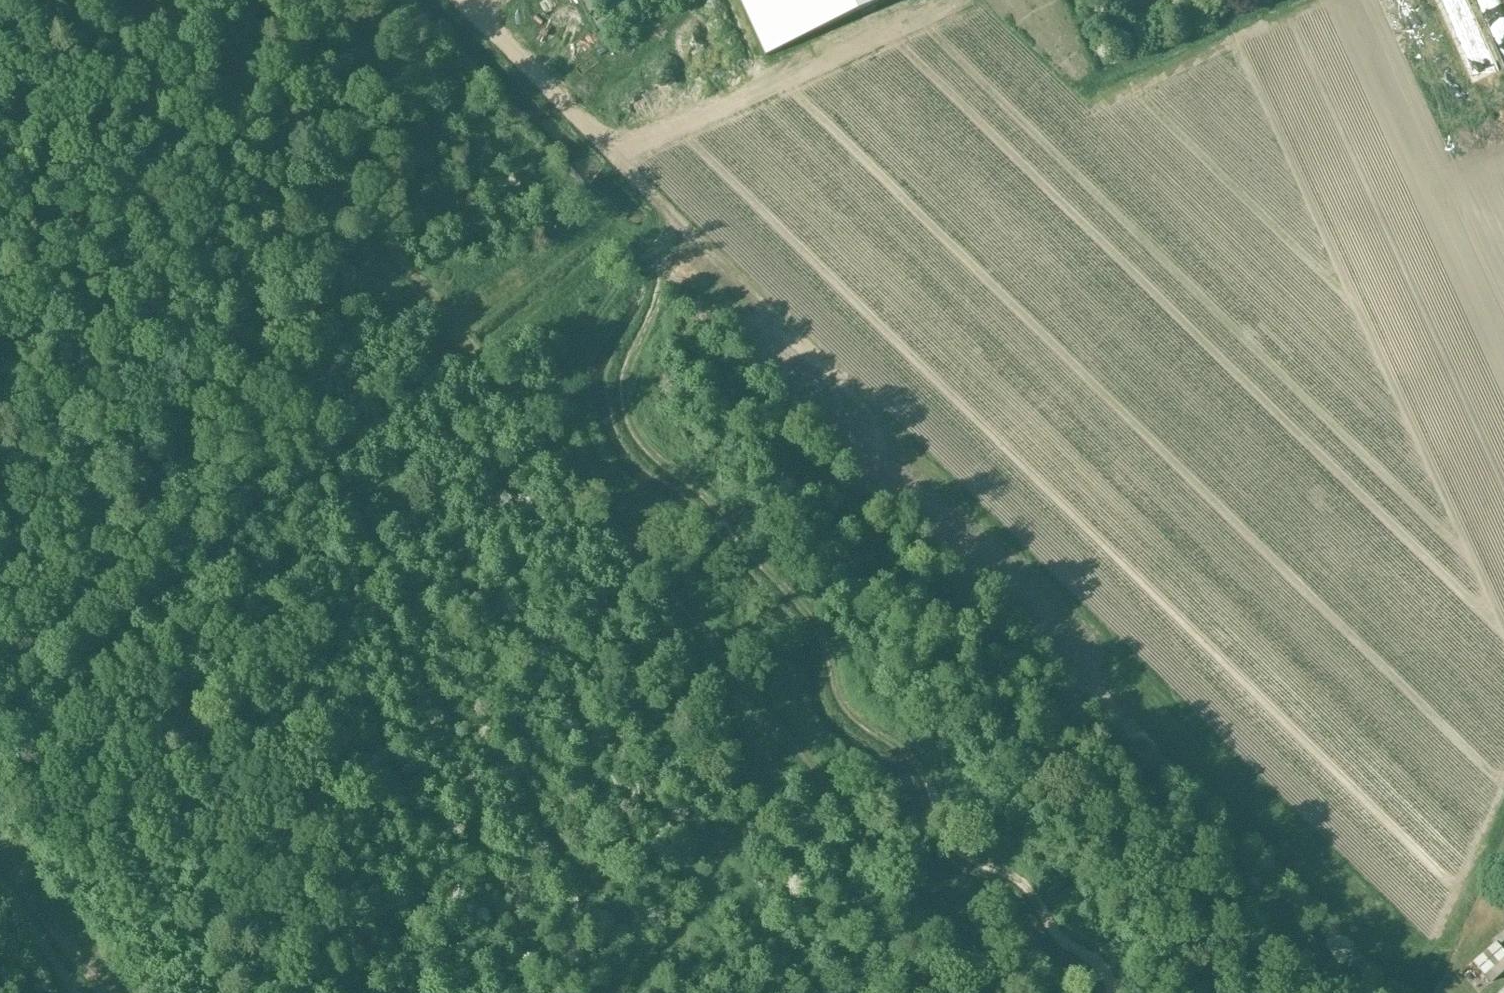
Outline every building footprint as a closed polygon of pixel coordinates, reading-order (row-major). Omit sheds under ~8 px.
[(769,56),(889,0),(743,0),(769,56)] [(1481,74),(1503,67),(1481,0),(1457,0),(1481,74)] [(1503,40),(1503,0),(1488,0),(1503,40)] [(1496,942),(1474,963),(1486,976),(1503,959),(1503,951),(1496,942)]
